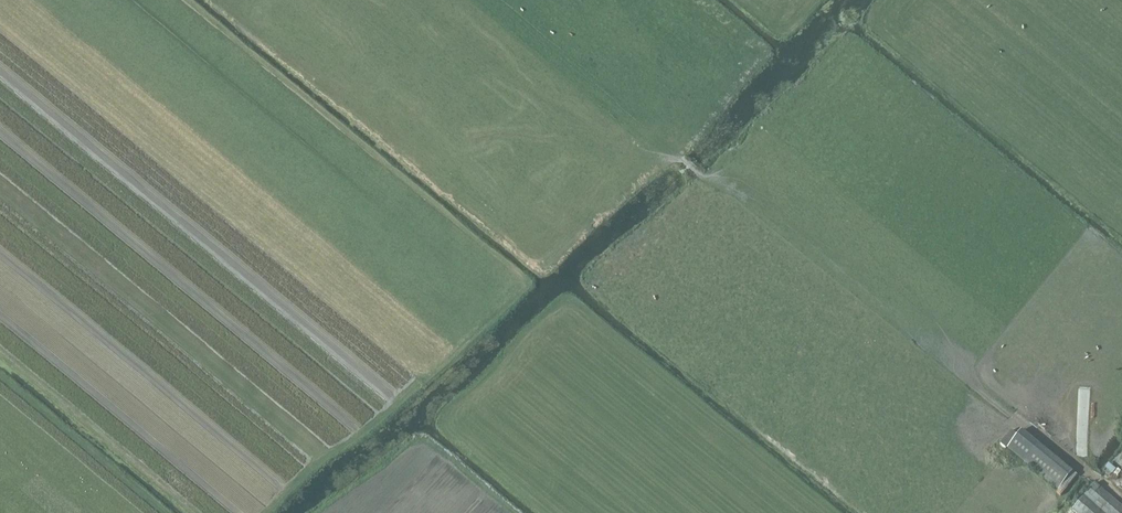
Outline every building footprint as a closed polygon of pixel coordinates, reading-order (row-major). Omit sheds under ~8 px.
[(1073,474),(1021,432),(1007,449),(1058,491),(1073,474)] [(1105,492),(1105,493),(1095,484),(1074,509),(1078,512),(1121,512),(1121,506),(1105,492)]
